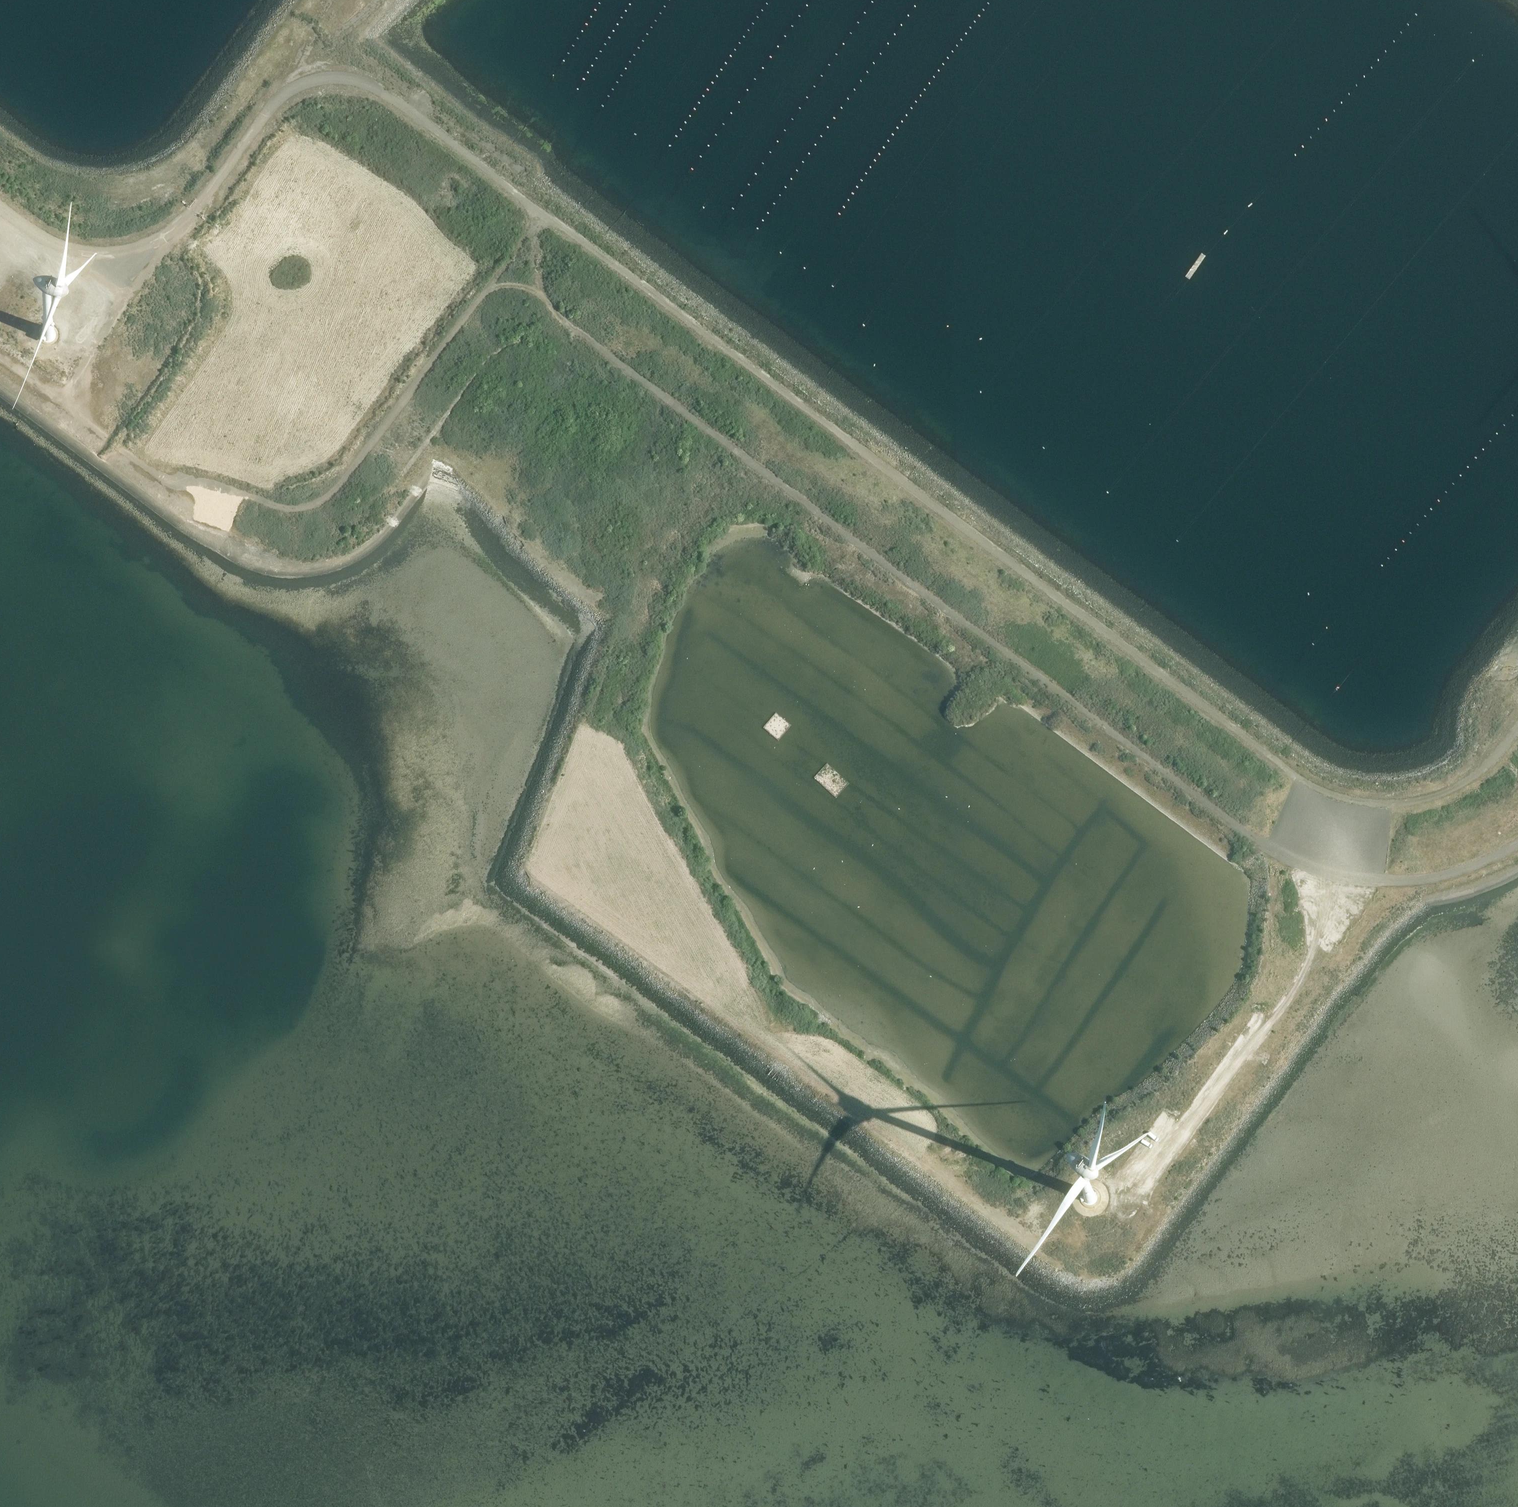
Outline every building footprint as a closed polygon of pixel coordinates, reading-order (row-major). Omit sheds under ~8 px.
[(42,334),(42,336),(42,337),(42,339),(43,340),(45,341),(46,342),(48,342),(50,342),(51,342),(53,341),(54,339),(55,338),(55,336),(55,335),(54,333),(54,332),(52,330),(51,330),(49,329),(48,329),(46,329),(45,330),(43,331),(42,332),(42,334)] [(1084,1196),(1084,1198),(1084,1199),(1085,1201),(1085,1202),(1086,1204),(1088,1204),(1090,1205),(1091,1205),(1093,1205),(1094,1204),(1096,1203),(1097,1202),(1097,1200),(1097,1198),(1097,1197),(1097,1195),(1096,1194),(1094,1193),(1093,1192),(1091,1192),(1090,1192),(1088,1192),(1086,1193),(1085,1194),(1084,1196)]
